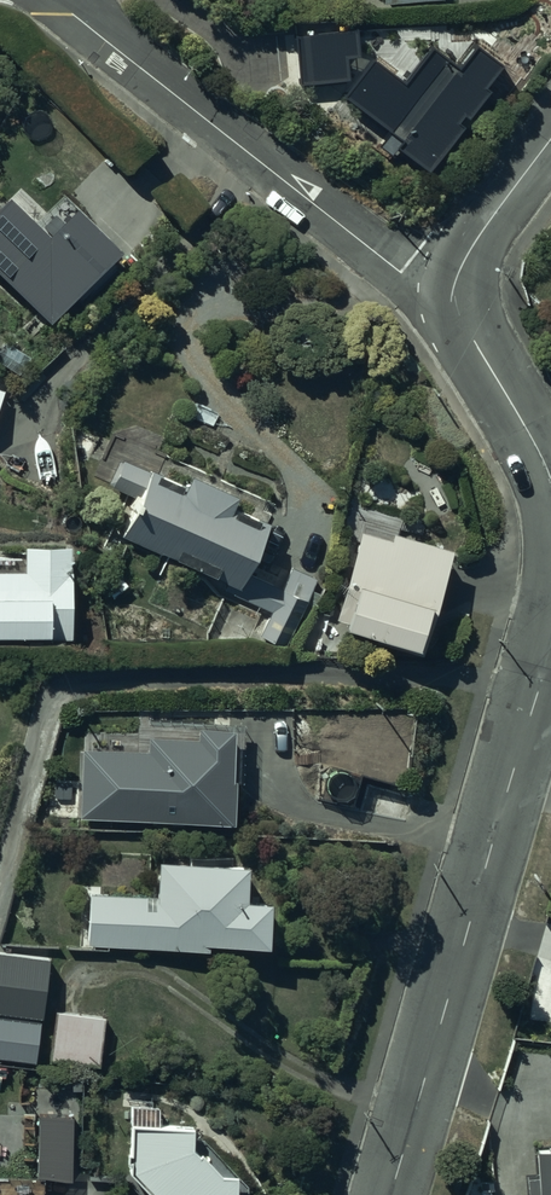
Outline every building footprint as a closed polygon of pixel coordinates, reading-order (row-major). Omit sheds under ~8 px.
[(354,18),(293,22),(299,83),(348,78),(346,58),(357,56),(354,18)] [(402,81),(370,55),(343,94),(403,135),(394,148),(430,173),(461,127),(454,122),(461,112),(467,117),(476,104),(480,107),(485,100),(482,97),(487,90),(483,87),(500,62),(473,44),(456,68),(429,43),(402,81)] [(180,487),(122,460),(110,487),(135,499),(120,533),(241,588),(238,596),(273,612),(263,634),(287,645),(301,615),(308,618),(325,580),(294,566),(284,588),(245,570),(268,521),(234,505),(239,494),(188,470),(180,487)] [(390,539),(360,530),(331,641),(342,644),(344,634),(388,645),(385,655),(430,667),(450,591),(439,588),(446,562),(454,564),(459,545),(393,528),(390,539)] [(24,545),(24,571),(0,571),(0,638),(75,638),(75,618),(71,618),(71,545),(24,545)] [(235,726),(199,726),(197,739),(147,738),(146,749),(82,748),(81,818),(233,820),(235,726)] [(246,900),(246,862),(160,860),(158,895),(87,895),(88,946),(208,949),(208,944),(269,944),(269,899),(246,900)] [(0,950),(0,1058),(35,1062),(40,1018),(42,1019),(49,955),(0,950)] [(104,1013),(55,1008),(52,1059),(99,1063),(104,1013)] [(130,1105),(130,1153),(126,1153),(126,1161),(129,1161),(129,1173),(151,1194),(247,1194),(247,1184),(204,1139),(191,1139),(192,1124),(157,1124),(157,1105),(130,1105)] [(72,1116),(38,1114),(37,1177),(69,1178),(72,1116)] [(534,1147),(535,1165),(527,1166),(528,1193),(518,1192),(518,1194),(550,1194),(550,1146),(534,1147)] [(44,1182),(0,1181),(0,1194),(43,1194),(44,1182)]
